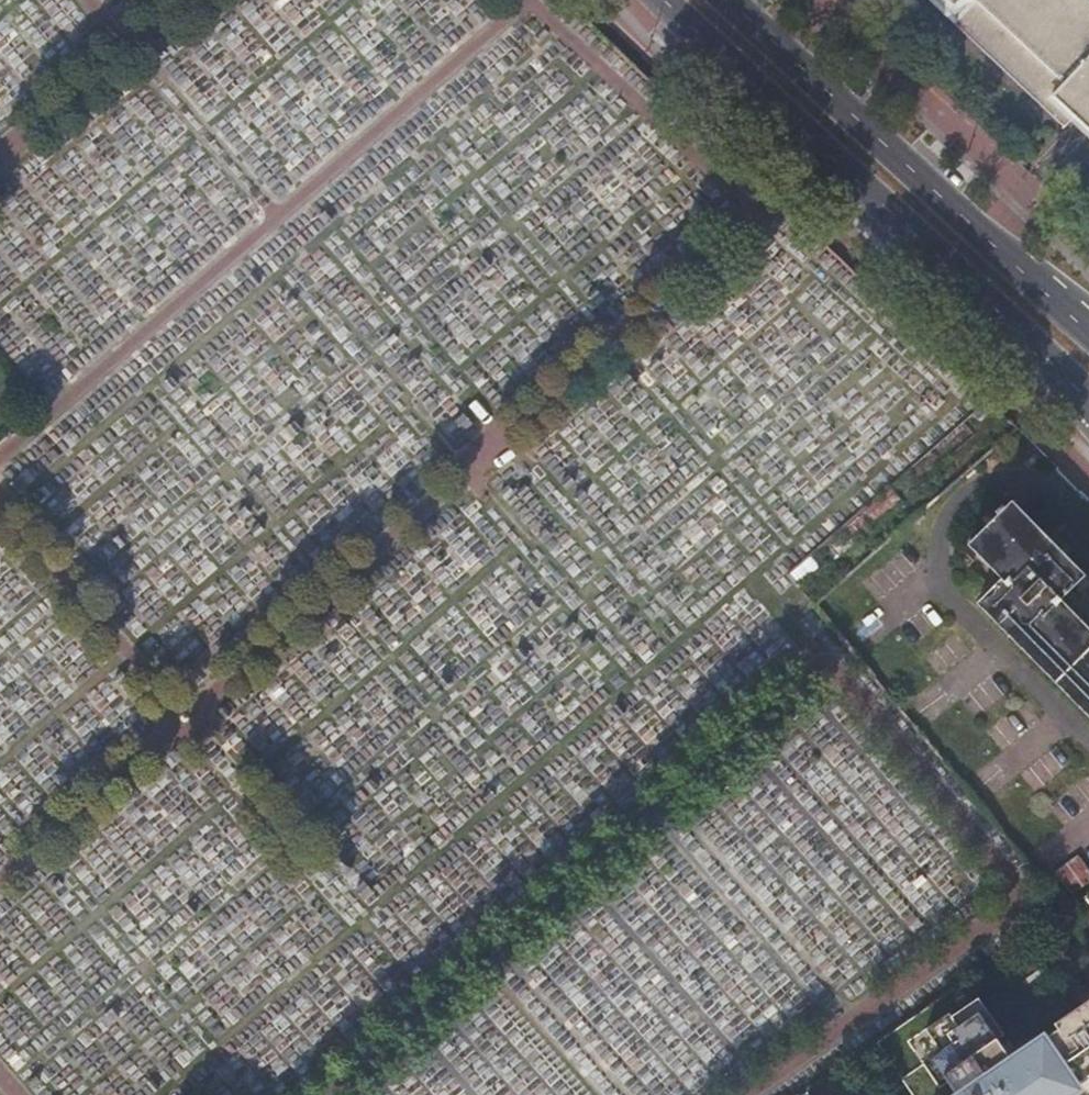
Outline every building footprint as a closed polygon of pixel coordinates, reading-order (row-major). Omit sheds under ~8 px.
[(954,17),(1064,121),(1073,113),(1088,128),(1088,0),(971,0),(954,17)] [(775,204),(769,198),(762,205),(768,211),(775,204)] [(1088,716),(1088,626),(1062,599),(1086,574),(1013,500),(1005,508),(1003,505),(999,508),(995,504),(980,519),(986,525),(967,544),(1001,578),(976,603),(1088,716)] [(957,900),(948,858),(830,709),(504,964),(488,1026),(495,1036),(474,1041),(519,1053),(513,1074),(495,1078),(492,1089),(482,1077),(479,1090),(458,1085),(466,1094),(680,1094),(779,1017),(775,1018),(783,988),(819,997),(838,993),(957,900)] [(1086,1011),(1014,1060),(1000,1040),(1006,1035),(980,998),(974,1003),(960,983),(876,1042),(913,1094),(1075,1094),(1088,1085),(1088,1015),(1086,1011)]
